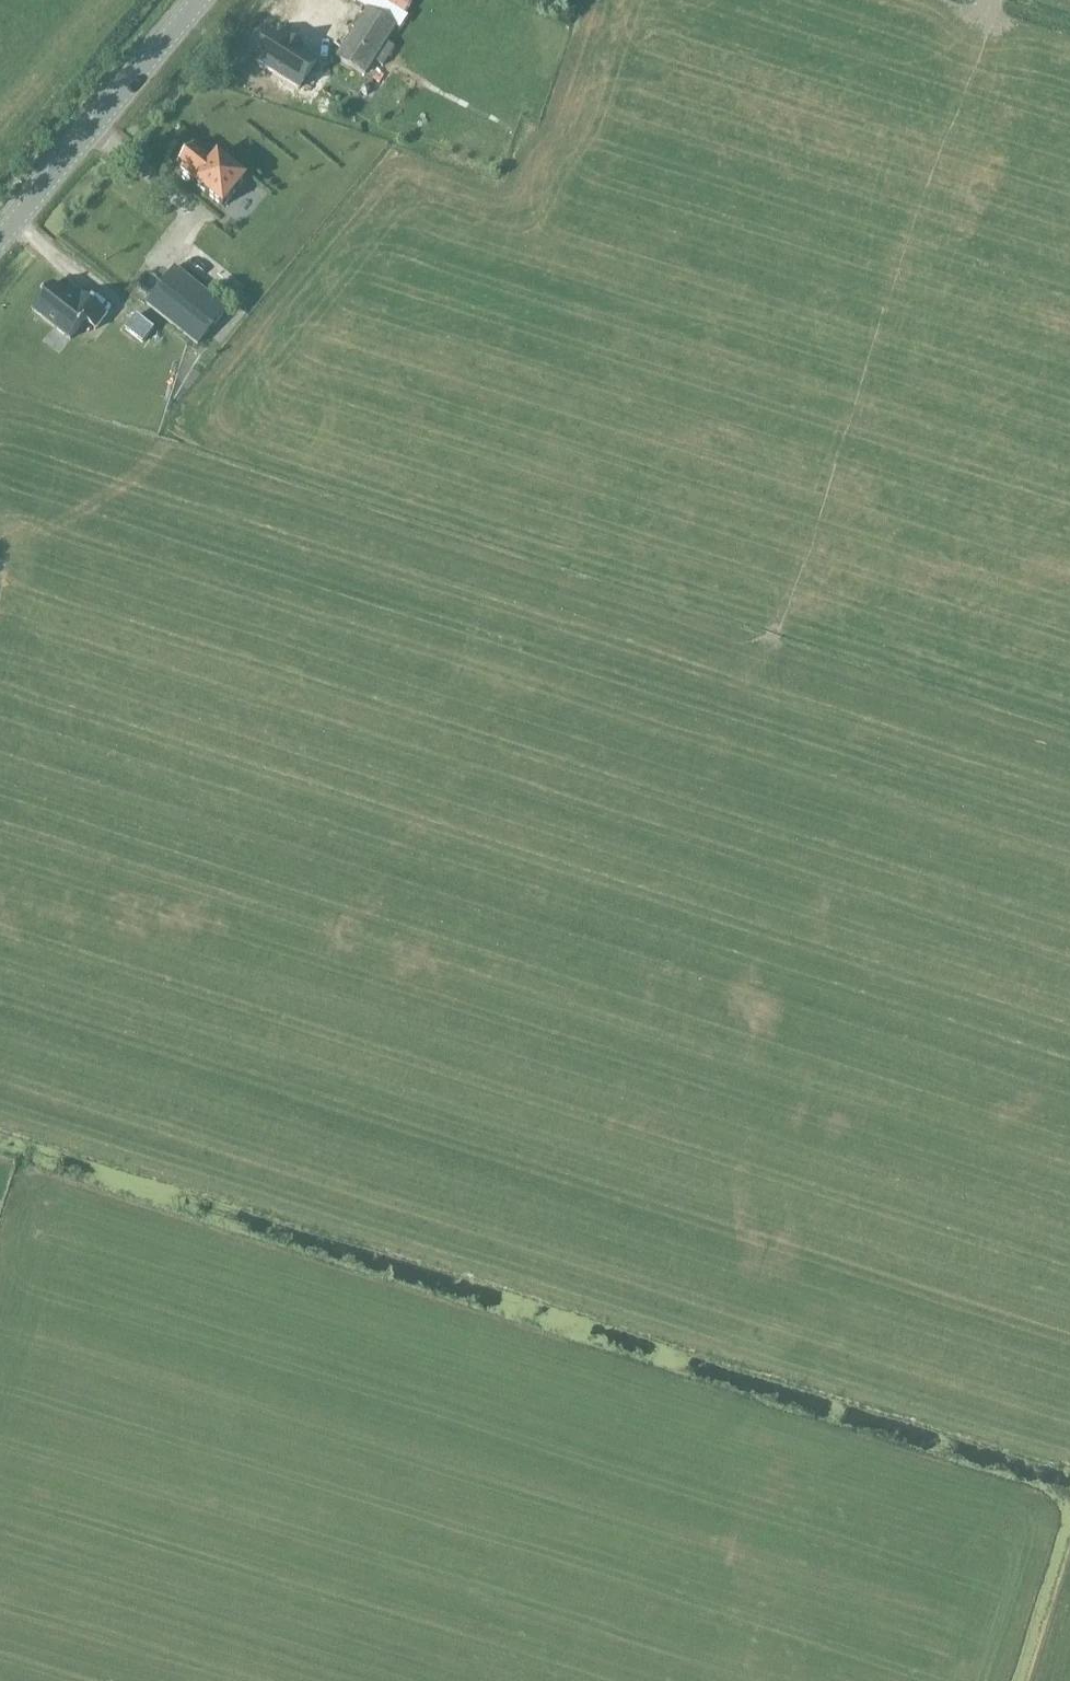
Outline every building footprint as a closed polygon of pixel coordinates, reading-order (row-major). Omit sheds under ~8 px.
[(412,0),(381,0),(404,15),(413,1),(412,0)] [(337,57),(366,76),(396,28),(367,10),(337,57)] [(317,61),(302,52),(303,50),(289,41),(288,43),(273,33),(255,61),(299,89),(317,61)] [(197,180),(194,183),(224,207),(247,178),(218,154),(217,155),(212,161),(193,146),(178,165),(197,180)] [(146,303),(198,346),(227,308),(175,267),(146,303)] [(76,301),(53,284),(33,310),(71,340),(85,321),(96,330),(99,326),(107,315),(81,294),(77,299),(76,301)] [(154,329),(136,315),(125,329),(143,343),(154,329)]
